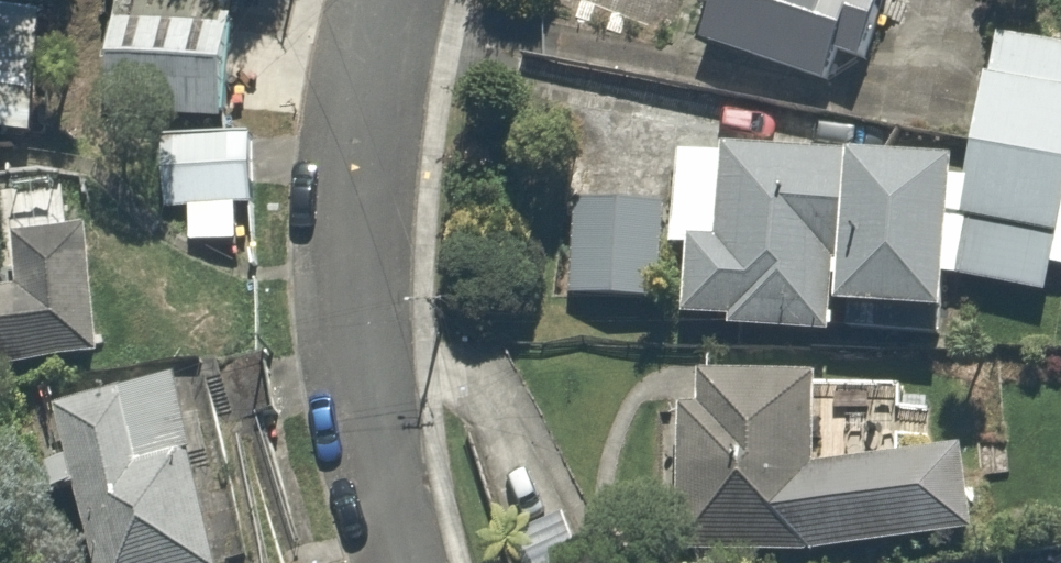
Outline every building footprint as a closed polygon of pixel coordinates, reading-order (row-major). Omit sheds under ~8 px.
[(733,2),(714,53),(845,99),(857,64),(891,76),(918,0),(728,0),(733,2)] [(251,31),(117,17),(112,66),(246,80),(251,31)] [(0,21),(0,135),(53,140),(63,26),(0,21)] [(1001,32),(982,178),(969,286),(1055,297),(1058,271),(1060,271),(1060,40),(1001,32)] [(263,144),(161,132),(153,200),(183,204),(179,238),(233,244),(237,208),(255,210),(263,144)] [(668,308),(675,250),(688,146),(688,145),(638,138),(630,198),(576,191),(563,295),(668,308)] [(847,352),(851,319),(870,169),(688,146),(675,250),(707,254),(697,333),(847,352)] [(963,334),(969,286),(982,178),(871,164),(870,169),(851,319),(963,334)] [(0,175),(0,364),(116,355),(107,242),(34,248),(38,298),(10,300),(0,175)] [(705,414),(681,416),(695,558),(994,530),(987,453),(832,468),(823,366),(702,378),(705,414)] [(193,372),(75,405),(118,562),(245,562),(193,372)] [(503,510),(522,562),(595,562),(567,486),(503,510)]
